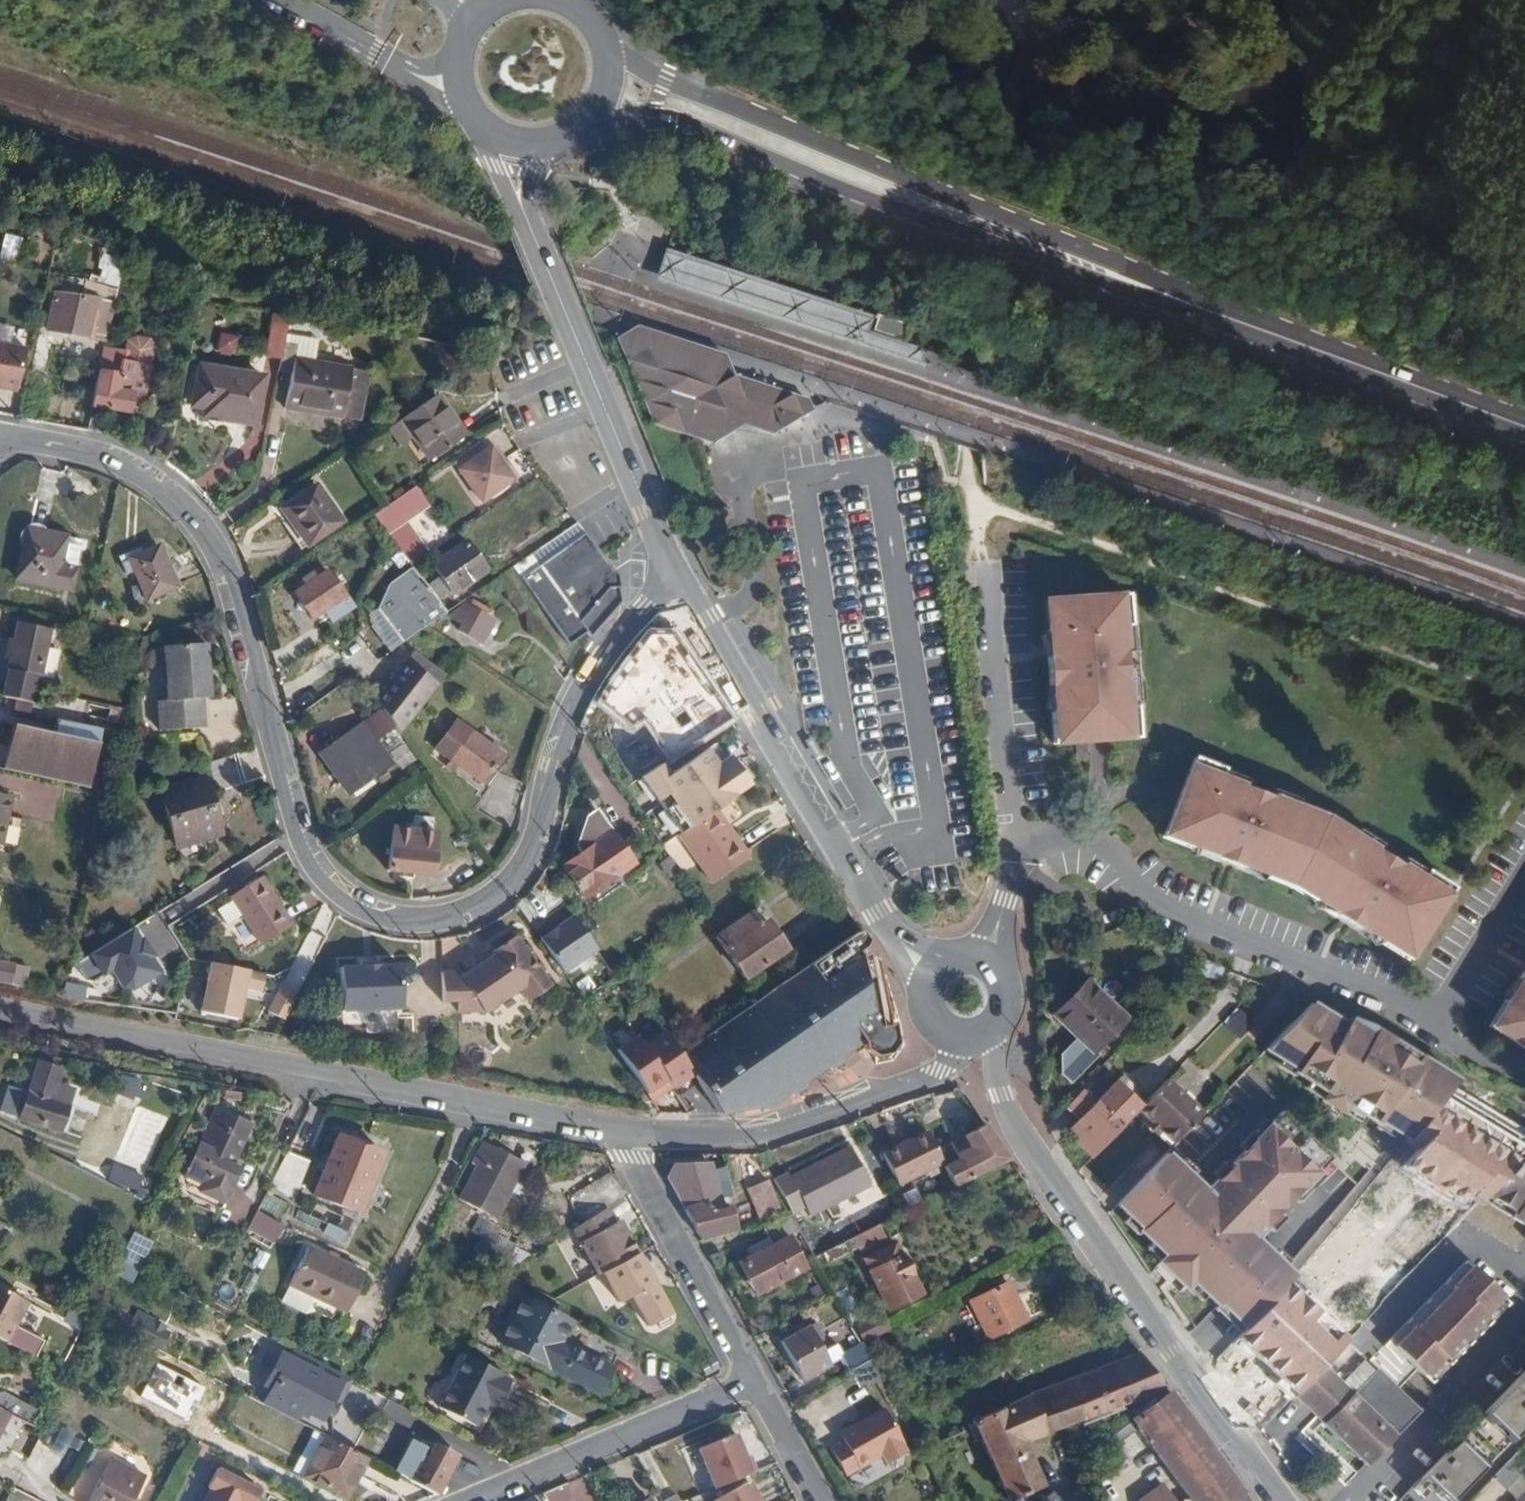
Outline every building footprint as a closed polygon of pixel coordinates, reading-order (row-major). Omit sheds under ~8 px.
[(668,248),(658,278),(923,365),(927,350),(931,337),(912,330),(871,316),(668,248)] [(99,343),(107,304),(54,290),(44,327),(99,343)] [(280,316),(261,313),(255,355),(268,357),(272,343),(274,335),(280,316)] [(635,321),(616,334),(633,378),(649,421),(684,432),(710,440),(740,422),(767,431),(776,425),(796,413),(804,412),(813,411),(806,397),(799,394),(788,390),(732,372),(722,349),(635,321)] [(15,394),(22,336),(0,334),(0,392),(15,394)] [(274,335),(272,343),(289,346),(287,359),(305,362),(308,341),(274,335)] [(272,343),(268,357),(272,357),(271,372),(284,374),(279,409),(336,417),(338,401),(355,403),(361,371),(305,362),(287,359),(289,346),(272,343)] [(99,346),(88,405),(125,412),(127,406),(138,408),(145,364),(121,359),(121,351),(99,346)] [(183,406),(194,408),(221,412),(220,420),(241,423),(248,375),(190,365),(183,406)] [(430,395),(397,418),(408,435),(426,459),(458,436),(430,395)] [(338,401),(336,417),(353,418),(355,403),(338,401)] [(221,412),(194,408),(192,418),(219,422),(220,420),(221,412)] [(408,435),(397,418),(395,417),(380,429),(391,446),(408,435)] [(488,444),(456,467),(479,499),(488,493),(491,496),(501,489),(499,485),(511,476),(488,444)] [(280,509),(296,533),(305,545),(337,522),(312,487),(301,495),(280,509)] [(411,492),(390,506),(399,519),(420,504),(411,492)] [(445,537),(425,511),(404,528),(424,553),(445,537)] [(575,520),(510,566),(567,647),(586,634),(590,637),(621,600),(622,585),(622,574),(619,569),(575,520)] [(57,557),(61,534),(23,527),(14,578),(69,588),(74,560),(57,557)] [(78,537),(61,534),(57,557),(74,560),(78,537)] [(119,554),(122,561),(129,558),(134,569),(147,597),(175,584),(158,546),(142,552),(139,545),(119,554)] [(432,582),(421,590),(426,598),(437,591),(440,594),(475,569),(458,545),(423,569),(432,582)] [(129,558),(122,561),(127,572),(134,569),(129,558)] [(325,569),(293,591),(309,616),(321,608),(329,619),(350,605),(325,569)] [(370,614),(393,647),(419,629),(439,615),(426,598),(421,590),(408,572),(386,587),(370,614)] [(1142,736),(1132,593),(1044,600),(1046,629),(1044,629),(1045,647),(1050,712),(1048,712),(1050,743),(1072,741),(1074,761),(1085,760),(1083,741),(1142,736)] [(461,603),(446,615),(466,628),(463,634),(475,642),(488,621),(484,618),(488,612),(470,601),(466,605),(461,603)] [(0,685),(0,695),(27,701),(43,628),(15,621),(0,685)] [(159,694),(156,699),(157,725),(203,722),(201,692),(208,690),(204,641),(161,644),(163,662),(158,663),(159,680),(163,679),(159,694)] [(409,650),(404,659),(436,683),(442,675),(409,650)] [(404,659),(374,701),(398,734),(436,683),(404,659)] [(660,706),(625,722),(643,762),(678,746),(660,706)] [(12,722),(2,767),(87,786),(100,726),(54,716),(50,731),(12,722)] [(452,721),(439,738),(453,749),(447,758),(448,759),(456,764),(481,784),(493,769),(500,758),(452,721)] [(357,730),(311,755),(335,799),(381,775),(357,730)] [(453,749),(439,738),(433,747),(447,758),(453,749)] [(215,788),(242,780),(235,755),(207,763),(215,788)] [(1192,757),(1162,836),(1191,847),(1192,845),(1266,875),(1265,877),(1290,884),(1312,900),(1313,899),(1382,939),(1381,941),(1408,955),(1451,885),(1424,868),(1420,875),(1350,836),(1352,834),(1324,816),(1294,801),(1292,804),(1218,776),(1221,768),(1192,757)] [(456,764),(448,759),(443,764),(451,770),(456,764)] [(497,773),(493,769),(481,784),(485,788),(497,773)] [(198,775),(158,786),(174,844),(214,833),(198,775)] [(8,795),(0,793),(0,836),(8,795)] [(720,803),(715,806),(733,831),(737,828),(720,803)] [(715,806),(683,828),(682,829),(715,878),(752,852),(737,828),(733,831),(715,806)] [(578,852),(560,864),(582,896),(632,862),(595,809),(584,816),(574,845),(578,852)] [(674,816),(667,821),(676,833),(682,829),(683,828),(674,816)] [(667,821),(653,831),(661,843),(676,833),(667,821)] [(386,846),(384,869),(410,872),(410,876),(425,878),(429,850),(386,846)] [(228,893),(230,897),(240,913),(257,940),(286,923),(258,876),(228,893)] [(240,913),(230,897),(215,908),(224,923),(240,913)] [(753,911),(716,933),(741,975),(784,950),(766,918),(760,922),(753,911)] [(592,945),(570,915),(537,939),(560,969),(592,945)] [(860,926),(676,1051),(717,1111),(735,1101),(744,1111),(768,1107),(786,1094),(802,1094),(802,1083),(823,1069),(838,1070),(841,1057),(859,1045),(866,1051),(872,1056),(879,1055),(886,1051),(893,1041),(890,1023),(878,1025),(868,972),(861,972),(857,946),(863,943),(866,936),(860,926)] [(116,989),(129,991),(156,974),(127,930),(77,963),(90,983),(105,973),(116,989)] [(453,971),(436,971),(438,998),(456,999),(456,1010),(481,1009),(513,988),(523,999),(544,985),(509,936),(489,950),(489,953),(470,966),(457,975),(453,971)] [(9,983),(13,963),(0,961),(0,981),(9,983)] [(1204,961),(1194,972),(1218,980),(1223,969),(1204,961)] [(261,992),(264,973),(204,962),(194,1013),(235,1020),(241,989),(261,992)] [(337,965),(338,1009),(396,1007),(394,963),(337,965)] [(1081,985),(1049,1017),(1071,1039),(1056,1056),(1056,1078),(1063,1085),(1094,1056),(1088,1049),(1117,1021),(1081,985)] [(1495,1040),(1524,1058),(1524,994),(1512,1016),(1510,1014),(1495,1040)] [(1405,1139),(1455,1081),(1371,1027),(1309,1003),(1264,1053),(1405,1139)] [(620,1059),(648,1103),(688,1077),(659,1034),(620,1059)] [(26,1087),(18,1112),(17,1113),(58,1126),(66,1101),(76,1071),(35,1059),(26,1087)] [(1161,1123),(1176,1139),(1206,1108),(1170,1073),(1149,1094),(1141,1103),(1150,1111),(1161,1123)] [(18,1112),(26,1087),(6,1081),(0,1101),(0,1106),(18,1112)] [(1084,1084),(1067,1102),(1081,1116),(1070,1128),(1093,1151),(1121,1122),(1099,1099),(1084,1084)] [(66,1101),(58,1126),(65,1129),(73,1102),(66,1101)] [(1487,1120),(1524,1143),(1524,1121),(1500,1106),(1487,1120)] [(220,1111),(195,1173),(227,1188),(236,1168),(232,1164),(248,1123),(220,1111)] [(1161,1123),(1150,1111),(1146,1115),(1157,1126),(1161,1123)] [(956,1159),(941,1166),(951,1185),(1006,1157),(983,1124),(947,1142),(956,1159)] [(1201,1189),(1162,1157),(1114,1206),(1241,1331),(1286,1284),(1292,1277),(1251,1238),(1315,1170),(1262,1125),(1201,1189)] [(922,1127),(879,1148),(896,1182),(938,1161),(922,1127)] [(11,1134),(0,1131),(0,1149),(7,1151),(11,1134)] [(337,1133),(312,1191),(355,1209),(381,1151),(337,1133)] [(479,1143),(452,1196),(492,1217),(519,1163),(479,1143)] [(783,1170),(769,1179),(788,1212),(802,1205),(807,1213),(827,1203),(865,1183),(844,1144),(786,1174),(783,1170)] [(304,1161),(285,1152),(267,1187),(290,1198),(304,1161)] [(1481,1198),(1524,1225),(1524,1152),(1481,1198)] [(694,1229),(699,1239),(733,1230),(732,1224),(727,1207),(707,1211),(705,1202),(717,1199),(718,1197),(728,1194),(722,1170),(709,1173),(706,1162),(673,1163),(665,1176),(694,1229)] [(571,1197),(584,1220),(604,1208),(626,1195),(619,1181),(615,1172),(571,1197)] [(227,1188),(195,1173),(189,1187),(221,1202),(227,1188)] [(313,1201),(307,1213),(342,1230),(348,1218),(313,1201)] [(584,1220),(571,1227),(597,1273),(601,1271),(630,1256),(637,1253),(618,1220),(612,1223),(604,1208),(584,1220)] [(256,1209),(246,1227),(271,1240),(281,1221),(256,1209)] [(789,1215),(758,1223),(765,1236),(769,1244),(755,1252),(738,1261),(747,1279),(759,1274),(766,1286),(803,1267),(786,1236),(798,1230),(789,1215)] [(487,1232),(490,1225),(477,1217),(470,1231),(479,1235),(471,1250),(502,1265),(512,1244),(493,1235),(487,1232)] [(497,1229),(490,1225),(487,1232),(493,1235),(497,1229)] [(769,1244),(765,1236),(751,1243),(755,1252),(769,1244)] [(812,1255),(817,1264),(855,1245),(851,1236),(812,1255)] [(894,1240),(862,1256),(888,1306),(918,1290),(908,1268),(912,1265),(907,1255),(903,1257),(894,1240)] [(303,1243),(283,1281),(339,1309),(359,1271),(303,1243)] [(644,1266),(637,1253),(630,1256),(637,1270),(644,1266)] [(637,1270),(630,1256),(601,1271),(618,1301),(631,1295),(648,1326),(670,1313),(644,1266),(637,1270)] [(1465,1260),(1387,1339),(1431,1383),(1509,1303),(1465,1260)] [(759,1274),(747,1279),(755,1292),(766,1286),(759,1274)] [(1004,1281),(967,1299),(988,1336),(1025,1318),(1004,1281)] [(1345,1341),(1286,1284),(1241,1331),(1234,1338),(1293,1394),(1345,1341)] [(5,1341),(26,1301),(0,1287),(0,1338),(5,1341)] [(522,1295),(498,1341),(596,1391),(619,1345),(522,1295)] [(851,1326),(859,1340),(861,1342),(887,1327),(879,1312),(851,1326)] [(851,1326),(850,1322),(838,1328),(848,1346),(859,1340),(851,1326)] [(808,1326),(779,1342),(800,1381),(830,1364),(808,1326)] [(1345,1341),(1293,1394),(1302,1404),(1321,1422),(1373,1368),(1359,1354),(1345,1341)] [(840,1356),(848,1371),(870,1359),(861,1344),(840,1356)] [(972,1422),(1008,1500),(1010,1500),(1041,1487),(1022,1443),(1163,1385),(1140,1352),(973,1420),(972,1422)] [(445,1410),(464,1420),(466,1416),(483,1425),(494,1406),(504,1410),(517,1384),(508,1379),(509,1376),(472,1357),(445,1410)] [(293,1385),(313,1396),(323,1401),(338,1409),(349,1389),(335,1383),(315,1372),(318,1366),(306,1359),(293,1385)] [(338,1376),(318,1366),(315,1372),(335,1383),(338,1376)] [(1373,1368),(1321,1422),(1366,1463),(1418,1409),(1373,1368)] [(1421,1477),(1432,1487),(1446,1499),(1524,1415),(1524,1370),(1421,1477)] [(1170,1392),(1133,1420),(1189,1498),(1185,1500),(1246,1500),(1218,1462),(1180,1408),(1170,1392)] [(8,1411),(22,1419),(28,1407),(4,1395),(2,1396),(0,1396),(0,1408),(8,1411)] [(323,1401),(313,1396),(311,1399),(321,1405),(323,1401)] [(304,1402),(295,1420),(311,1428),(323,1435),(333,1440),(342,1421),(304,1402)] [(877,1457),(881,1466),(902,1455),(897,1446),(900,1445),(882,1412),(838,1435),(842,1444),(828,1451),(841,1476),(877,1457)] [(1446,1499),(1448,1500),(1451,1500),(1524,1423),(1524,1415),(1446,1499)] [(323,1435),(311,1428),(290,1469),(301,1476),(323,1435)] [(351,1449),(333,1440),(323,1435),(301,1476),(342,1497),(364,1456),(351,1449)] [(85,1500),(127,1500),(147,1460),(114,1443),(85,1500)] [(431,1448),(424,1464),(444,1474),(452,1459),(431,1448)] [(405,1450),(394,1471),(436,1493),(437,1490),(445,1476),(444,1474),(424,1464),(418,1461),(419,1457),(405,1450)] [(712,1498),(714,1500),(748,1500),(721,1453),(695,1467),(712,1498)] [(203,1500),(254,1500),(260,1489),(216,1467),(207,1486),(210,1487),(203,1500)] [(1162,1481),(1136,1500),(1177,1500),(1162,1481)] [(657,1496),(660,1500),(676,1500),(670,1490),(657,1496)]
